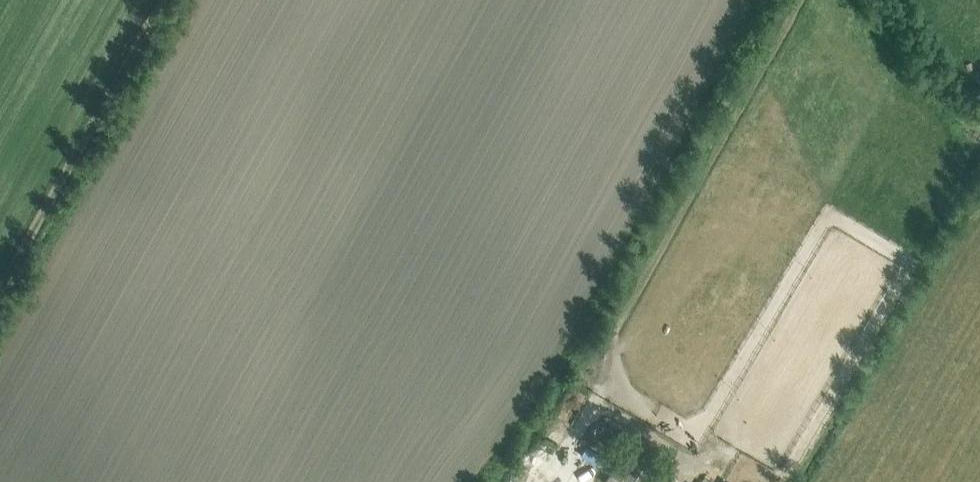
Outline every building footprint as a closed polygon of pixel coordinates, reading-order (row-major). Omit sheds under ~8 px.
[(625,451),(610,475),(622,481),(661,481),(664,476),(625,451)]
